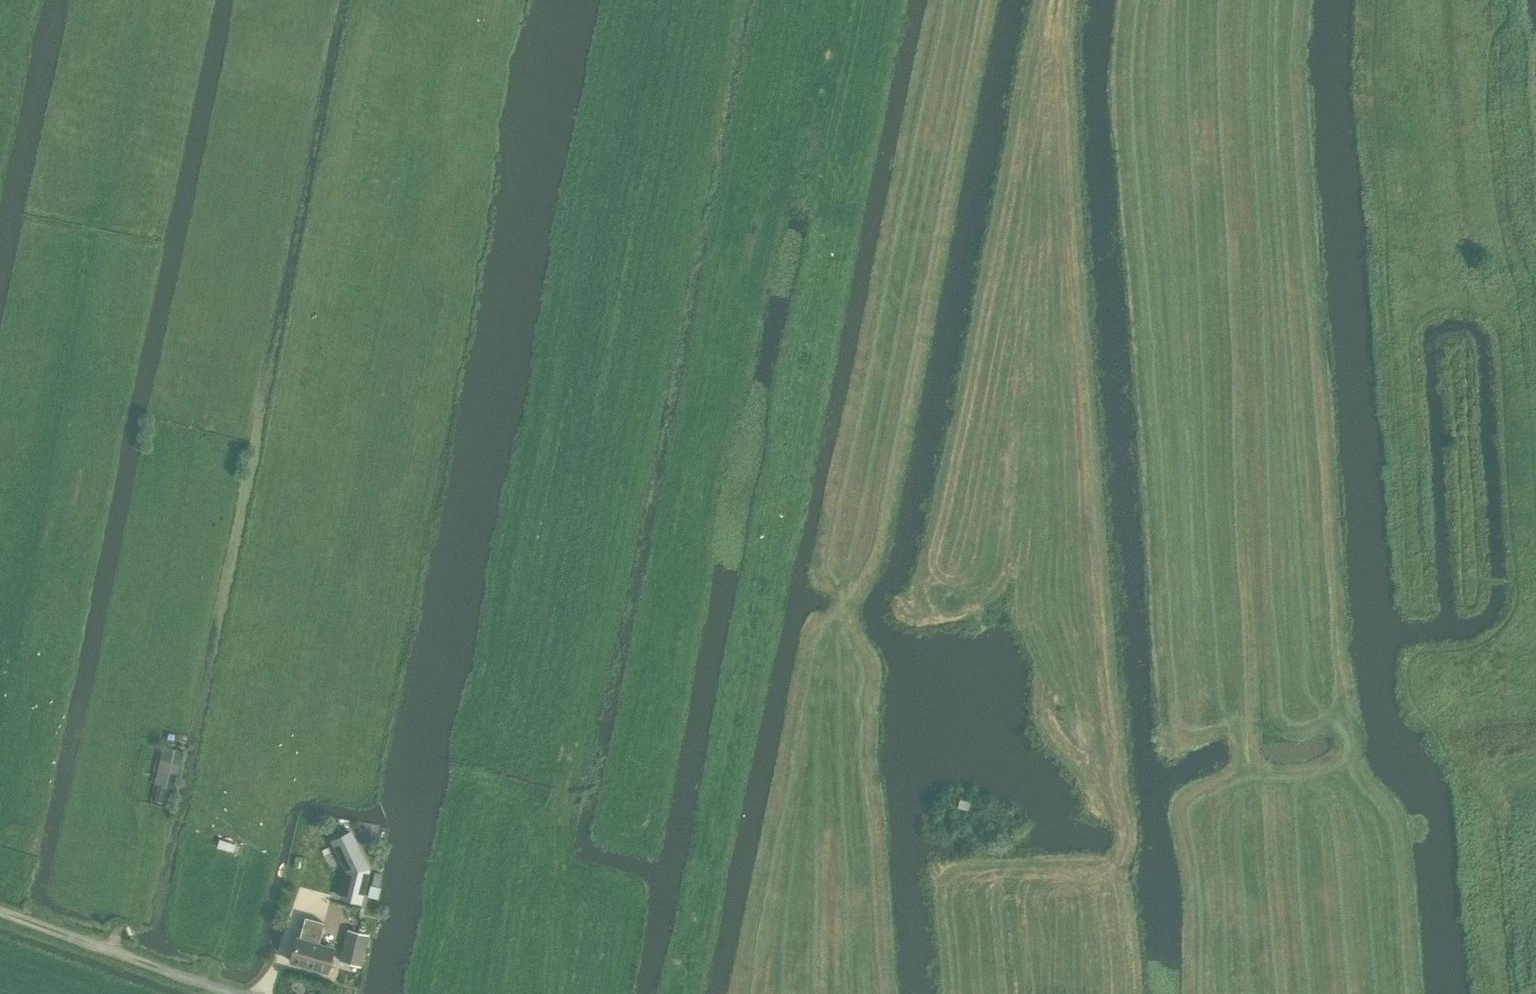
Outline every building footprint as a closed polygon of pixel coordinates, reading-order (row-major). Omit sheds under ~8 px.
[(173,789),(180,764),(160,759),(154,784),(158,785),(154,801),(166,804),(170,789),(173,789)] [(350,832),(334,840),(349,871),(342,898),(360,902),(368,869),(350,832)] [(319,944),(325,922),(306,917),(300,938),(298,938),(292,960),(328,971),(334,948),(319,944)] [(362,966),(370,934),(347,929),(340,961),(362,966)]
